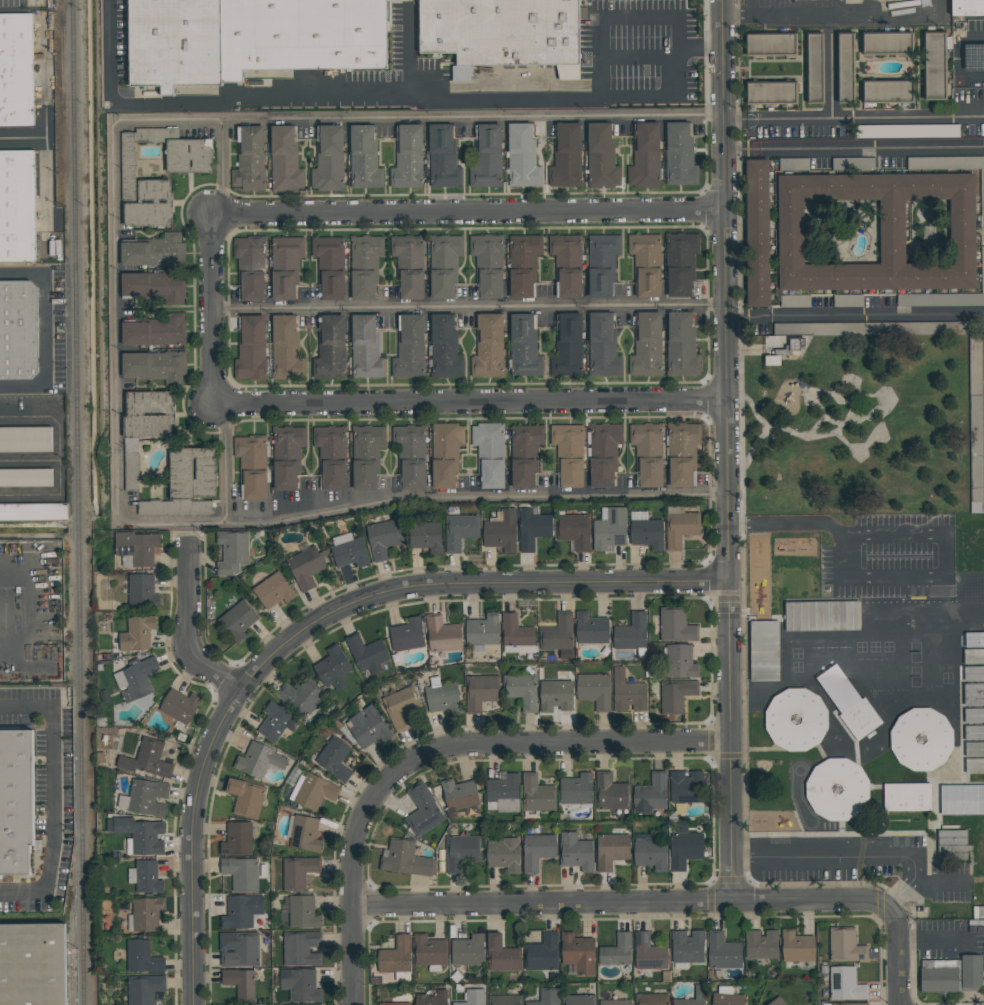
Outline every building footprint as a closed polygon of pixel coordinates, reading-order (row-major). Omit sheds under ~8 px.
[(127,90),(126,0),(220,0),(221,74),(222,88),(127,90)] [(221,74),(220,0),(319,0),(320,73),(221,74)] [(455,83),(454,0),(579,0),(579,81),(455,83)] [(955,20),(955,0),(983,0),(983,20),(955,20)] [(33,125),(0,126),(0,15),(31,14),(33,125)] [(863,34),(911,33),(912,52),(863,52),(863,34)] [(795,54),(746,55),(746,35),(794,34),(795,54)] [(838,34),(852,34),(854,101),(839,101),(838,34)] [(925,34),(944,34),(945,99),(926,99),(925,34)] [(807,35),(821,35),(822,103),(808,104),(807,35)] [(912,100),(863,101),(863,82),(911,81),(912,100)] [(795,102),(747,103),(746,84),(795,83),(795,102)] [(372,123),(373,168),(383,167),(384,188),(349,189),(348,123),(372,123)] [(453,123),(454,167),(461,167),(461,186),(457,186),(457,187),(431,188),(430,123),(453,123)] [(499,186),(467,186),(467,166),(476,165),(475,124),(498,123),(499,186)] [(692,123),(692,165),(697,165),(697,184),(666,185),(665,123),(692,123)] [(295,125),(296,168),(297,168),(303,168),(303,187),(299,187),(299,188),(299,189),(297,189),(273,189),(272,125),(272,124),(295,124),(295,125)] [(531,124),(532,165),(539,165),(539,185),(508,186),(507,124),(531,124)] [(580,186),(549,187),(548,167),(553,166),(553,125),(579,124),(580,186)] [(611,124),(611,166),(618,165),(618,188),(589,188),(588,124),(611,124)] [(660,188),(627,188),(627,167),(633,167),(633,124),(659,124),(660,188)] [(180,125),(180,139),(212,138),(212,172),(167,173),(166,139),(136,140),(137,180),(171,180),(172,223),(124,224),(123,130),(137,130),(137,126),(180,125)] [(420,188),(388,188),(388,168),(396,168),(396,126),(419,125),(420,188)] [(263,169),(264,189),(240,190),(240,186),(231,186),(230,169),(237,169),(237,126),(261,126),(262,169),(263,169)] [(342,126),(343,190),(319,190),(319,186),(310,186),(310,169),(317,169),(316,126),(342,126)] [(854,128),(958,126),(958,136),(854,138),(854,128)] [(34,261),(0,262),(0,153),(33,152),(34,261)] [(983,156),(983,169),(983,216),(982,216),(982,168),(907,169),(906,157),(983,156)] [(807,157),(807,169),(778,169),(778,158),(807,157)] [(874,169),(831,170),(831,158),(874,158),(874,169)] [(770,309),(747,309),(745,161),(768,160),(770,309)] [(973,173),(975,289),(781,292),(779,176),(973,173)] [(179,232),(179,243),(183,243),(183,265),(123,266),(123,240),(163,240),(163,233),(179,232)] [(422,297),(396,297),(396,255),(389,255),(388,236),(421,235),(422,297)] [(690,296),(666,297),(665,235),(698,235),(698,255),(693,255),(693,282),(690,282),(690,296)] [(579,236),(580,297),(556,297),(555,255),(549,255),(548,237),(579,236)] [(620,236),(620,256),(613,256),(613,297),(589,297),(588,237),(620,236)] [(660,236),(661,297),(636,297),(635,255),(627,255),(627,236),(660,236)] [(343,299),(319,299),(319,257),(312,257),(311,238),(343,237),(343,299)] [(377,258),(378,285),(373,285),(373,299),(351,300),(350,238),(382,237),(383,258),(377,258)] [(500,237),(501,297),(477,298),(476,255),(469,255),(469,237),(500,237)] [(541,237),(541,256),(534,256),(535,284),(531,284),(532,298),(510,299),(509,238),(541,237)] [(453,298),(430,298),(429,272),(432,272),(431,238),(463,238),(463,256),(456,257),(456,278),(453,278),(453,298)] [(264,239),(264,260),(263,260),(263,301),(240,301),(239,260),(232,260),(232,241),(247,241),(247,239),(264,239)] [(296,259),(297,300),(272,300),(271,239),(304,239),(304,259),(296,259)] [(983,294),(983,305),(897,306),(897,296),(981,295),(980,246),(983,246),(983,294)] [(184,272),(185,300),(181,300),(181,305),(161,305),(161,298),(122,299),(121,275),(149,274),(149,272),(184,272)] [(32,380),(0,381),(0,283),(33,282),(40,288),(41,370),(32,380)] [(832,296),(862,295),(862,307),(833,307),(832,296)] [(779,308),(779,296),(807,296),(807,308),(779,308)] [(463,376),(432,377),(431,314),(455,313),(456,356),(463,356),(463,376)] [(534,314),(534,357),(540,357),(540,375),(510,375),(510,314),(534,314)] [(582,374),(551,375),(550,356),(559,356),(558,314),(581,314),(582,374)] [(613,314),(613,357),(619,357),(619,375),(589,376),(588,314),(613,314)] [(660,375),(629,375),(628,356),(635,356),(634,314),(659,314),(660,375)] [(382,378),(351,378),(350,315),(374,315),(375,357),(382,357),(382,378)] [(501,315),(502,377),(471,378),(470,358),(477,358),(476,316),(501,315)] [(692,315),(693,357),(697,357),(698,375),(669,375),(668,315),(692,315)] [(264,316),(265,378),(233,378),(232,363),(239,363),(239,317),(264,316)] [(303,379),(272,380),(271,317),(295,316),(296,359),(303,359),(303,379)] [(343,378),(313,379),(312,358),(320,358),(319,317),(342,316),(343,378)] [(124,323),(152,322),(152,318),(184,317),(184,323),(186,323),(186,345),(125,346),(124,323)] [(420,317),(421,378),(390,379),(390,358),(396,358),(396,317),(420,317)] [(774,325),(969,323),(969,334),(775,336),(774,325)] [(806,338),(806,350),(789,350),(789,338),(806,338)] [(982,500),(983,500),(983,512),(970,512),(968,338),(980,338),(982,500)] [(180,382),(164,383),(164,379),(123,379),(123,353),(183,352),(184,375),(180,375),(180,382)] [(173,393),(173,428),(170,428),(170,439),(137,439),(138,490),(123,490),(122,416),(126,416),(125,393),(173,393)] [(457,425),(457,429),(463,429),(463,448),(457,448),(458,475),(454,475),(454,490),(431,490),(430,426),(457,425)] [(502,425),(503,487),(478,487),(478,446),(471,446),(471,428),(477,427),(477,426),(502,425)] [(295,475),(295,492),(274,492),(273,427),(305,426),(306,446),(299,446),(299,475),(295,475)] [(345,491),(320,491),(320,446),(313,446),(312,427),(344,426),(345,491)] [(422,426),(423,489),(398,489),(398,447),(391,447),(391,426),(422,426)] [(533,488),(510,488),(509,426),(543,426),(543,446),(537,446),(537,473),(533,473),(533,488)] [(660,426),(661,487),(635,488),(634,446),(629,446),(628,426),(660,426)] [(693,487),(669,488),(668,426),(701,426),(701,446),(696,446),(696,473),(693,473),(693,487)] [(376,492),(352,492),(351,427),(385,427),(385,448),(379,448),(379,475),(375,475),(376,492)] [(582,427),(583,488),(558,489),(557,446),(550,446),(550,427),(582,427)] [(613,488),(590,488),(589,427),(621,427),(621,445),(615,445),(616,474),(613,474),(613,488)] [(50,454),(0,454),(0,429),(50,429),(50,454)] [(265,437),(266,498),(240,498),(239,457),(233,457),(233,438),(265,437)] [(212,449),(213,499),(210,499),(210,514),(138,515),(138,503),(170,503),(169,452),(180,452),(180,450),(212,449)] [(51,489),(0,489),(0,471),(51,471),(51,489)] [(67,522),(0,523),(0,507),(67,506),(67,522)] [(602,520),(601,507),(624,506),(625,545),(604,546),(604,552),(593,552),(592,520),(602,520)] [(666,507),(683,507),(683,514),(699,513),(699,537),(680,537),(680,551),(667,551),(666,507)] [(519,510),(530,509),(530,515),(550,515),(551,539),(532,539),(533,552),(519,553),(519,510)] [(501,523),(501,510),(515,510),(516,553),(502,554),(502,547),(483,547),(482,523),(501,523)] [(628,512),(647,511),(647,520),(662,520),(663,552),(650,552),(650,546),(629,547),(628,512)] [(556,515),(589,514),(589,553),(574,553),(573,541),(556,541),(556,515)] [(444,516),(477,515),(477,538),(458,538),(459,554),(445,554),(444,516)] [(366,529),(396,521),(402,545),(386,550),(388,560),(374,563),(366,529)] [(407,524),(440,524),(440,555),(429,555),(429,548),(408,548),(407,524)] [(113,532),(133,532),(133,535),(157,535),(157,547),(153,547),(153,567),(132,568),(132,555),(114,556),(113,532)] [(248,533),(248,567),(238,567),(239,575),(216,575),(216,564),(222,564),(222,546),(216,546),(215,534),(248,533)] [(330,549),(360,539),(368,564),(356,568),(354,562),(336,568),(330,549)] [(285,564),(314,549),(325,570),(308,578),(315,590),(303,596),(285,564)] [(251,591),(277,572),(295,597),(285,605),(281,599),(265,611),(251,591)] [(128,575),(153,574),(153,596),(158,596),(159,609),(129,609),(128,575)] [(236,643),(217,620),(241,600),(257,619),(242,632),(245,636),(236,643)] [(860,601),(785,602),(785,631),(860,630),(860,601)] [(658,610),(683,609),(684,629),(697,628),(697,641),(659,642),(658,610)] [(485,613),(498,613),(499,644),(466,645),(466,619),(485,619),(485,613)] [(516,613),(516,628),(534,628),(534,646),(503,646),(502,614),(516,613)] [(556,614),(571,613),(572,650),(539,651),(538,627),(556,627),(556,614)] [(587,618),(606,618),(607,643),(576,643),(575,613),(587,613),(587,618)] [(612,628),(629,628),(629,613),(643,613),(644,649),(613,650),(612,628)] [(439,615),(440,627),(458,625),(461,650),(429,654),(425,616),(439,615)] [(407,625),(406,619),(418,617),(423,648),(392,652),(388,628),(407,625)] [(126,618),(155,618),(155,629),(149,629),(149,650),(117,650),(117,633),(127,632),(126,618)] [(779,621),(750,621),(750,681),(779,681),(779,621)] [(964,633),(965,648),(983,647),(983,632),(964,633)] [(356,634),(362,648),(378,640),(388,662),(378,667),(381,673),(372,677),(367,668),(359,672),(344,640),(356,634)] [(336,645),(352,671),(340,679),(345,688),(337,694),(331,685),(325,688),(311,666),(327,656),(325,652),(336,645)] [(667,646),(691,645),(691,665),(697,665),(697,676),(667,677),(667,646)] [(983,664),(983,649),(964,649),(964,664),(983,664)] [(120,670),(127,667),(125,664),(137,658),(139,664),(153,658),(158,668),(143,675),(151,693),(123,705),(119,694),(128,690),(120,670)] [(857,740),(880,725),(838,663),(815,678),(857,740)] [(963,666),(963,681),(983,681),(983,667),(963,666)] [(622,667),(622,683),(644,683),(645,712),(632,712),(632,702),(623,702),(623,713),(612,713),(611,667),(622,667)] [(576,674),(609,674),(609,712),(594,712),(594,699),(577,700),(576,674)] [(465,675),(499,675),(499,700),(479,700),(479,713),(466,714),(465,675)] [(502,675),(536,675),(537,713),(521,713),(521,697),(503,698),(502,675)] [(274,696),(285,683),(295,691),(304,681),(323,697),(303,721),(274,696)] [(540,681),(572,681),(572,712),(559,712),(559,707),(552,707),(552,711),(541,711),(540,681)] [(659,715),(658,682),(696,681),(696,696),(681,696),(681,715),(659,715)] [(425,690),(456,684),(461,714),(449,716),(449,711),(429,715),(425,690)] [(963,684),(964,706),(983,706),(983,684),(963,684)] [(170,688),(187,699),(192,691),(202,696),(184,726),(157,709),(170,688)] [(382,700),(411,688),(419,706),(403,713),(410,728),(397,734),(382,700)] [(804,688),(789,689),(773,697),(765,712),(765,729),(773,743),(789,752),(803,751),(820,743),(828,727),(827,713),(819,696),(804,688)] [(262,712),(269,701),(299,722),(291,733),(285,728),(273,744),(256,732),(267,716),(262,712)] [(369,704),(392,738),(382,745),(378,739),(362,750),(347,729),(351,726),(347,720),(358,712),(363,718),(366,716),(361,710),(369,704)] [(951,760),(951,729),(944,714),(935,714),(932,708),(914,708),(891,720),(892,751),(902,770),(932,770),(951,760)] [(964,709),(964,723),(983,723),(983,708),(964,709)] [(983,740),(983,726),(964,726),(965,741),(983,740)] [(31,878),(0,879),(0,734),(35,733),(36,848),(30,848),(31,878)] [(312,762),(332,736),(350,749),(339,763),(352,773),(343,785),(312,762)] [(141,737),(162,743),(157,761),(172,764),(168,779),(134,770),(133,773),(114,768),(117,756),(135,761),(141,737)] [(250,741),(287,758),(282,771),(268,764),(261,780),(233,767),(237,756),(243,759),(250,741)] [(814,766),(805,783),(806,797),(814,813),(830,822),(847,821),(852,819),(859,818),(872,811),(871,804),(873,801),(870,795),(875,793),(869,790),(869,783),(860,766),(845,758),(829,759),(814,766)] [(665,809),(633,810),(633,788),(651,788),(651,772),(664,771),(664,772),(665,809)] [(669,772),(683,772),(683,778),(690,778),(690,771),(702,771),(702,803),(670,803),(669,772)] [(553,810),(523,810),(522,772),(534,772),(534,787),(553,787),(553,810)] [(557,780),(578,779),(578,773),(590,772),(591,805),(557,805),(557,780)] [(628,784),(629,809),(596,810),(595,772),(609,772),(610,784),(628,784)] [(292,801),(307,773),(340,789),(334,802),(322,796),(315,812),(292,801)] [(485,780),(505,780),(505,773),(517,773),(518,812),(496,812),(495,802),(485,802),(485,780)] [(228,778),(263,787),(254,820),(231,814),(236,795),(224,792),(228,778)] [(126,812),(131,780),(168,785),(166,799),(154,797),(153,803),(165,805),(163,818),(126,812)] [(440,783),(451,780),(452,786),(471,781),(477,805),(448,812),(440,783)] [(406,791),(421,781),(446,817),(416,837),(404,819),(418,810),(406,791)] [(931,811),(930,784),(883,784),(884,812),(931,811)] [(940,815),(983,815),(983,785),(940,785),(940,815)] [(294,816),(319,820),(316,840),(321,841),(319,854),(289,848),(294,816)] [(105,818),(133,817),(133,823),(161,822),(161,832),(154,833),(154,841),(162,841),(163,855),(131,856),(131,833),(106,834),(105,818)] [(226,823),(250,822),(251,854),(219,855),(219,841),(227,841),(226,823)] [(938,830),(937,859),(967,860),(967,831),(938,830)] [(560,833),(576,833),(576,842),(593,842),(593,873),(580,873),(580,867),(560,868),(560,833)] [(522,835),(555,834),(555,857),(537,857),(538,873),(523,873),(522,835)] [(669,835),(701,834),(702,860),(684,860),(685,873),(670,873),(669,835)] [(596,835),(629,835),(629,860),(611,860),(612,873),(597,873),(596,835)] [(446,837),(479,836),(480,862),(461,862),(461,874),(446,874),(446,837)] [(380,858),(386,859),(389,838),(413,841),(411,857),(436,860),(433,877),(379,870),(380,858)] [(487,843),(504,843),(504,838),(518,838),(519,874),(507,875),(507,867),(487,868),(487,843)] [(633,842),(665,842),(666,872),(653,872),(653,866),(633,867),(633,842)] [(281,859),(321,858),(321,872),(304,873),(304,892),(282,892),(281,859)] [(218,860),(257,859),(257,893),(232,894),(231,874),(218,874),(218,860)] [(134,861),(156,861),(156,881),(163,880),(163,894),(135,894),(134,861)] [(226,897),(263,896),(263,915),(251,915),(251,929),(220,929),(219,915),(226,915),(226,897)] [(288,896),(312,896),(313,915),(319,915),(319,928),(288,929),(288,896)] [(133,899),(163,899),(164,912),(157,912),(157,931),(133,932),(133,899)] [(65,925),(66,1004),(0,1004),(0,926),(65,925)] [(829,928),(855,927),(855,945),(867,945),(867,961),(829,961),(829,928)] [(781,930),(794,930),(794,937),(813,937),(814,961),(782,962),(781,930)] [(671,932),(685,931),(686,938),(691,937),(691,931),(703,931),(704,963),(671,964),(671,932)] [(707,931),(722,931),(723,943),(740,943),(741,968),(707,969),(707,931)] [(744,931),(759,931),(759,937),(764,937),(764,931),(778,931),(778,959),(744,960),(744,931)] [(284,932),(321,932),(321,947),(308,948),(308,954),(321,953),(321,965),(285,966),(284,932)] [(541,932),(556,932),(556,970),(524,970),(524,945),(541,945),(541,932)] [(614,932),(629,932),(630,966),(598,966),(598,947),(614,947),(614,932)] [(258,933),(259,966),(220,967),(219,934),(258,933)] [(487,933),(500,933),(501,949),(520,948),(521,971),(487,972),(487,933)] [(560,934),(573,933),(573,939),(592,939),(593,976),(575,977),(575,965),(561,965),(560,934)] [(634,933),(648,933),(649,947),(666,947),(667,970),(650,970),(650,977),(634,977),(634,933)] [(414,934),(427,934),(427,940),(447,940),(447,965),(414,965),(414,934)] [(470,934),(484,934),(484,965),(452,965),(451,941),(470,940),(470,934)] [(395,935),(409,935),(410,971),(378,972),(378,951),(395,951),(395,935)] [(126,941),(149,940),(149,958),(164,958),(164,973),(127,973),(126,941)] [(981,991),(921,992),(920,961),(961,961),(961,956),(981,955),(981,991)] [(829,968),(855,967),(855,985),(867,984),(868,1001),(829,1001),(829,968)] [(278,970),(314,969),(314,990),(320,990),(320,1002),(291,1002),(291,988),(278,988),(278,970)] [(221,971),(254,970),(255,1004),(237,1004),(237,985),(221,986),(221,971)] [(152,993),(153,1004),(128,1004),(127,977),(165,977),(165,992),(152,993)] [(703,985),(704,1004),(672,1004),(672,1000),(694,1000),(693,986),(703,985)] [(446,989),(446,1004),(414,1004),(414,996),(436,996),(436,989),(446,989)] [(483,991),(483,1004),(451,1004),(451,1003),(465,1002),(465,991),(483,991)] [(556,991),(556,1004),(525,1004),(539,1003),(539,991),(556,991)] [(745,997),(744,1004),(710,1004),(712,993),(745,997)] [(668,994),(668,1004),(634,1004),(634,994),(668,994)] [(595,995),(595,1004),(561,1004),(561,996),(595,995)] [(522,996),(522,1004),(488,1004),(488,997),(522,996)] [(778,997),(785,1004),(768,1004),(778,997)]
